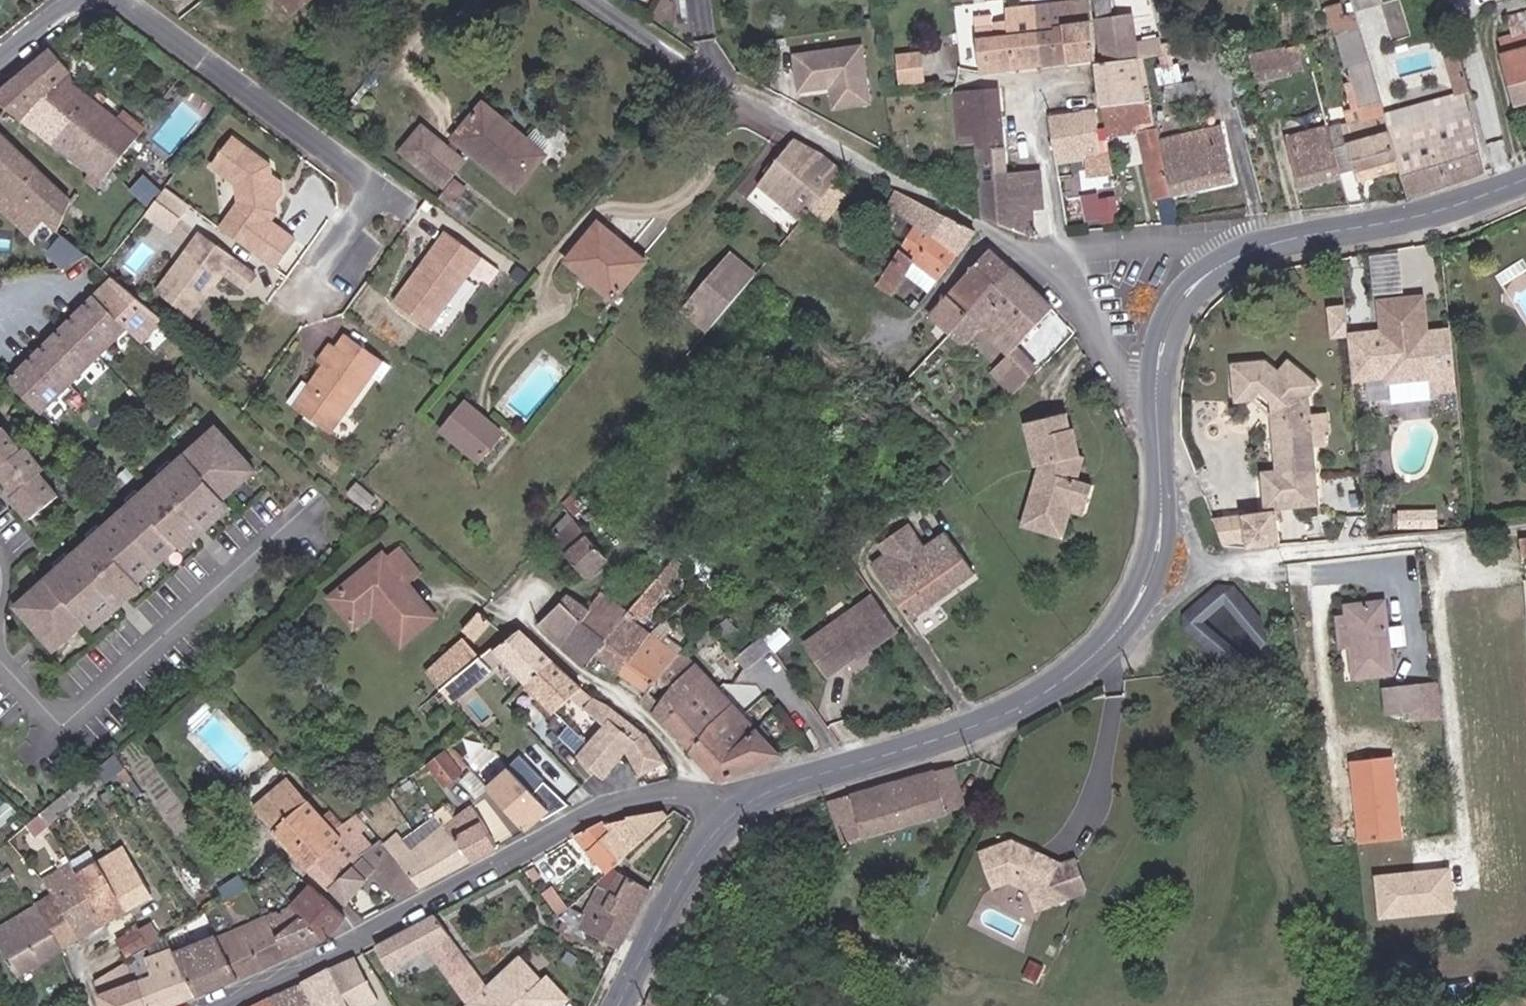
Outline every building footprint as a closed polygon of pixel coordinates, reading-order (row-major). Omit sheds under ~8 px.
[(291,24),(319,3),(317,0),(272,0),(291,24)] [(1096,59),(1090,1),(1060,4),(1067,63),(1096,59)] [(1067,63),(1060,4),(1036,7),(1040,66),(1067,63)] [(990,18),(973,20),(980,73),(1040,66),(1036,7),(1005,10),(1006,23),(991,25),(990,18)] [(1146,101),(1138,58),(1131,16),(1097,21),(1103,63),(1097,63),(1101,106),(1103,106),(1146,101)] [(783,87),(815,82),(865,76),(857,22),(776,34),(783,87)] [(1385,113),(1372,66),(1362,28),(1337,34),(1352,85),(1363,119),(1385,113)] [(1258,46),(1258,73),(1305,73),(1305,46),(1258,46)] [(1525,102),(1525,49),(1503,55),(1517,104),(1525,102)] [(54,50),(0,95),(0,103),(99,183),(137,136),(101,106),(106,99),(94,90),(89,96),(66,76),(71,70),(54,50)] [(1466,91),(1469,90),(1458,53),(1444,57),(1455,94),(1466,91)] [(921,83),(918,61),(896,64),(899,86),(921,83)] [(868,98),(865,76),(815,82),(818,105),(868,98)] [(1363,119),(1352,85),(1345,87),(1349,101),(1343,102),(1350,124),(1363,119)] [(157,102),(165,94),(160,89),(152,98),(157,102)] [(1389,127),(1469,103),(1466,91),(1455,94),(1386,114),(1389,127)] [(978,169),(982,218),(1036,237),(1034,207),(1009,206),(1007,175),(999,92),(956,96),(963,170),(978,169)] [(518,130),(481,100),(452,136),(514,186),(538,156),(514,135),(518,130)] [(1158,139),(1151,100),(1146,101),(1103,106),(1109,136),(1144,132),(1149,158),(1144,160),(1154,199),(1156,199),(1162,223),(1177,221),(1172,198),(1158,139)] [(1409,197),(1485,171),(1469,103),(1389,127),(1398,159),(1409,197)] [(1100,154),(1098,130),(1096,109),(1049,117),(1057,163),(1085,158),(1089,176),(1112,174),(1109,152),(1100,154)] [(1386,114),(1385,113),(1363,119),(1350,124),(1344,126),(1356,172),(1398,159),(1389,127),(1386,114)] [(431,132),(419,122),(398,147),(411,158),(431,132)] [(1220,124),(1158,139),(1172,198),(1234,183),(1220,124)] [(1330,130),(1328,125),(1285,137),(1299,190),(1342,179),(1341,176),(1330,130)] [(1344,126),(1330,130),(1341,176),(1356,172),(1344,126)] [(1110,152),(1107,136),(1106,128),(1098,130),(1100,154),(1109,152),(1110,152)] [(453,170),(462,157),(431,132),(411,158),(421,167),(432,153),(453,170)] [(0,133),(0,170),(17,149),(0,133)] [(819,151),(796,139),(757,185),(802,222),(843,172),(827,157),(819,151)] [(221,230),(275,269),(296,241),(272,222),(279,213),(276,200),(281,196),(277,178),(272,174),(269,166),(234,140),(211,170),(225,180),(229,175),(240,184),(248,202),(238,216),(233,213),(221,230)] [(71,201),(17,149),(0,170),(0,206),(29,234),(43,219),(56,231),(71,201)] [(442,183),(453,170),(432,153),(421,167),(442,183)] [(1009,206),(1034,207),(1044,207),(1038,173),(1007,175),(1009,206)] [(958,252),(975,229),(886,184),(879,197),(888,203),(885,209),(916,227),(958,252)] [(190,207),(166,189),(156,202),(180,220),(190,207)] [(1124,215),(1123,191),(1086,193),(1088,217),(1124,215)] [(644,260),(598,222),(567,258),(613,296),(644,260)] [(916,227),(875,277),(888,287),(911,258),(936,279),(958,252),(916,227)] [(484,253),(450,229),(427,261),(429,266),(424,273),(418,272),(399,299),(433,323),(484,253)] [(207,249),(211,243),(199,234),(185,253),(207,249)] [(68,268),(88,255),(69,238),(55,255),(68,268)] [(256,275),(211,243),(207,249),(185,253),(157,291),(192,316),(223,272),(246,289),(256,275)] [(954,332),(969,316),(1012,271),(991,251),(933,312),(954,332)] [(1404,294),(1400,254),(1371,257),(1374,297),(1404,294)] [(743,293),(756,278),(731,257),(719,273),(743,293)] [(523,281),(530,270),(520,263),(513,274),(523,281)] [(1016,348),(1052,310),(1012,271),(969,316),(1009,355),(1016,348)] [(723,318),(743,293),(719,273),(698,297),(723,318)] [(128,328),(143,343),(166,319),(115,277),(12,382),(44,414),(128,328)] [(723,318),(698,297),(686,313),(710,333),(723,318)] [(1433,393),(1458,390),(1451,331),(1427,333),(1423,297),(1381,301),(1383,333),(1348,337),(1353,381),(1387,377),(1388,382),(1431,378),(1433,393)] [(1347,302),(1329,303),(1331,331),(1349,329),(1347,302)] [(385,357),(348,330),(339,343),(332,339),(319,356),(326,362),(309,385),(303,381),(287,402),(330,432),(385,357)] [(991,373),(1013,394),(1038,369),(1016,348),(1009,355),(991,373)] [(1316,507),(1305,397),(1315,387),(1298,371),(1288,382),(1278,373),(1266,361),(1241,364),(1245,402),(1254,401),(1262,392),(1269,399),(1277,473),(1277,480),(1263,482),(1266,512),(1316,507)] [(1288,382),(1298,371),(1288,362),(1278,373),(1288,382)] [(1245,402),(1241,364),(1232,365),(1235,403),(1245,402)] [(503,433),(468,402),(445,431),(480,461),(503,433)] [(1041,465),(1031,501),(1049,506),(1046,519),(1070,526),(1074,512),(1087,516),(1095,486),(1076,480),(1070,479),(1076,456),(1081,457),(1075,429),(1070,429),(1066,414),(1026,423),(1036,466),(1041,465)] [(0,427),(0,482),(28,516),(56,494),(38,471),(42,468),(24,445),(20,448),(2,425),(0,427)] [(227,500),(259,473),(221,428),(157,483),(159,486),(150,494),(147,491),(90,540),(92,543),(84,550),(81,547),(16,603),(54,647),(86,620),(93,627),(118,606),(113,600),(123,592),(128,598),(142,586),(139,582),(181,547),(184,551),(199,538),(194,533),(204,524),(208,530),(234,508),(227,500)] [(1082,457),(1081,457),(1076,456),(1070,479),(1076,480),(1082,457)] [(1277,480),(1277,473),(1262,474),(1263,482),(1277,480)] [(375,499),(356,482),(347,492),(367,508),(375,499)] [(1049,506),(1031,501),(1023,527),(1042,532),(1046,519),(1049,506)] [(1399,527),(1436,527),(1436,514),(1399,514),(1399,527)] [(1046,519),(1042,532),(1065,539),(1070,526),(1046,519)] [(1215,523),(1224,547),(1247,545),(1243,519),(1215,523)] [(605,556),(576,522),(555,540),(585,575),(605,556)] [(199,538),(208,530),(204,524),(194,533),(199,538)] [(911,625),(967,589),(939,547),(929,553),(914,530),(884,550),(890,559),(876,569),(911,625)] [(939,547),(967,589),(979,581),(951,538),(939,547)] [(657,602),(695,557),(684,546),(645,593),(657,602)] [(371,600),(375,605),(403,640),(432,615),(400,577),(414,565),(401,549),(387,560),(370,574),(366,568),(333,594),(351,617),(371,600)] [(387,560),(383,554),(366,568),(370,574),(387,560)] [(1232,588),(1218,584),(1180,619),(1183,634),(1216,661),(1241,664),(1246,661),(1200,624),(1222,604),(1258,649),(1265,644),(1263,621),(1232,588)] [(118,606),(128,598),(123,592),(113,600),(118,606)] [(587,622),(593,613),(571,596),(563,603),(587,622)] [(351,617),(355,622),(375,605),(371,600),(351,617)] [(833,631),(854,663),(869,648),(874,652),(900,633),(877,600),(833,631)] [(1345,605),(1346,616),(1350,646),(1354,678),(1393,673),(1390,647),(1387,627),(1384,600),(1345,605)] [(541,627),(565,649),(587,622),(563,603),(556,610),(541,627)] [(598,654),(622,671),(650,633),(627,614),(622,622),(600,605),(593,613),(587,622),(608,640),(598,654)] [(459,635),(464,640),(469,636),(476,643),(491,626),(478,614),(459,635)] [(1346,616),(1337,617),(1340,648),(1350,646),(1346,616)] [(565,649),(586,670),(598,654),(608,640),(587,622),(565,649)] [(1402,626),(1387,627),(1390,647),(1403,645),(1402,626)] [(504,658),(529,683),(558,713),(582,690),(555,663),(522,630),(496,650),(504,658)] [(716,630),(696,650),(710,665),(730,648),(716,630)] [(831,677),(854,663),(833,631),(810,645),(831,677)] [(649,691),(661,676),(679,655),(650,633),(622,671),(649,691)] [(738,656),(747,669),(774,650),(766,638),(738,656)] [(444,656),(459,672),(479,656),(464,640),(444,656)] [(669,725),(721,780),(779,754),(689,657),(696,650),(689,643),(679,655),(661,676),(688,704),(669,725)] [(459,672),(441,686),(454,702),(504,658),(496,650),(492,646),(479,656),(459,672)] [(427,670),(441,686),(459,672),(444,656),(427,670)] [(645,697),(669,725),(688,704),(661,676),(649,691),(645,697)] [(1443,716),(1439,681),(1419,684),(1423,710),(1424,719),(1443,716)] [(1386,715),(1423,710),(1419,684),(1382,688),(1386,715)] [(586,769),(603,783),(625,752),(641,776),(663,762),(647,734),(606,708),(602,711),(593,702),(584,711),(604,731),(577,761),(586,769)] [(455,756),(467,768),(492,749),(480,735),(455,756)] [(464,773),(446,754),(431,769),(450,787),(464,773)] [(97,771),(93,766),(86,771),(90,777),(97,771)] [(290,770),(286,766),(281,770),(285,775),(290,770)] [(947,811),(935,770),(891,781),(838,799),(843,815),(844,814),(852,839),(947,811)] [(255,810),(314,871),(347,841),(335,829),(342,823),(328,806),(320,813),(287,779),(255,810)] [(533,799),(554,818),(565,805),(543,786),(533,799)] [(57,795),(51,800),(58,811),(64,807),(57,795)] [(475,810),(493,840),(507,831),(489,801),(475,810)] [(43,806),(37,811),(40,816),(47,812),(43,806)] [(462,839),(472,860),(497,847),(493,840),(475,810),(448,827),(447,828),(457,841),(462,839)] [(608,874),(675,812),(605,825),(602,822),(575,836),(608,874)] [(29,817),(24,821),(28,827),(33,823),(29,817)] [(314,871),(332,889),(362,861),(362,857),(360,854),(370,847),(345,820),(342,823),(335,829),(347,841),(314,871)] [(412,887),(415,891),(472,860),(462,839),(457,841),(447,828),(397,859),(415,884),(412,887)] [(1358,832),(1334,835),(1336,847),(1360,843),(1358,832)] [(332,889),(348,904),(368,883),(375,874),(396,902),(415,891),(412,887),(378,842),(370,847),(360,854),(362,857),(362,861),(332,889)] [(1084,892),(1086,886),(1074,858),(1059,864),(1058,860),(1042,853),(1037,857),(1030,854),(1028,849),(1010,842),(980,856),(994,891),(1010,884),(1030,891),(1039,887),(1046,890),(1051,904),(1084,892)] [(98,862),(127,908),(150,895),(122,847),(98,862)] [(75,874),(105,921),(127,908),(98,862),(75,874)] [(53,895),(77,938),(105,921),(75,874),(69,863),(44,880),(53,895)] [(1453,865),(1374,869),(1376,915),(1455,910),(1453,865)] [(275,881),(278,884),(285,878),(278,869),(270,874),(275,881)] [(616,948),(650,889),(619,872),(608,893),(600,889),(588,912),(581,909),(575,914),(578,917),(589,923),(585,932),(616,948)] [(268,887),(275,881),(270,874),(262,880),(268,887)] [(368,883),(386,907),(396,902),(375,874),(368,883)] [(237,891),(242,888),(246,885),(240,876),(231,883),(237,891)] [(295,904),(321,935),(323,938),(345,918),(325,897),(314,887),(295,904)] [(1039,887),(1030,891),(1037,910),(1051,904),(1046,890),(1039,887)] [(562,917),(568,912),(549,891),(544,895),(562,917)] [(34,906),(59,949),(77,938),(53,895),(34,906)] [(269,928),(286,954),(321,935),(295,904),(264,919),(269,928)] [(59,949),(34,906),(31,908),(0,927),(0,946),(16,975),(59,949)] [(447,935),(434,913),(376,945),(391,973),(428,950),(450,982),(471,965),(447,935)] [(859,932),(868,934),(871,918),(860,916),(859,932)] [(141,932),(148,945),(167,934),(162,925),(156,928),(153,925),(141,932)] [(138,928),(117,941),(128,957),(148,945),(141,932),(138,928)] [(223,938),(239,976),(286,954),(269,928),(247,938),(241,929),(234,933),(233,933),(223,938)] [(169,933),(171,938),(177,934),(175,929),(169,933)] [(178,953),(194,993),(231,978),(235,978),(239,976),(223,938),(222,936),(178,953)] [(128,957),(129,959),(149,945),(148,945),(128,957)] [(150,1005),(163,1005),(194,993),(178,953),(177,951),(150,962),(154,973),(138,979),(150,1005)] [(354,958),(330,970),(350,1005),(362,1005),(353,991),(368,982),(354,958)] [(537,979),(517,959),(505,971),(525,991),(537,979)] [(887,976),(899,982),(905,968),(893,962),(887,976)] [(330,970),(302,985),(315,1005),(350,1005),(330,970)] [(505,971),(468,1005),(555,1005),(565,995),(543,973),(537,979),(525,991),(505,971)] [(779,982),(788,987),(794,976),(783,971),(779,982)] [(103,1005),(150,1005),(138,979),(99,995),(103,1005)] [(302,985),(287,994),(296,1005),(315,1005),(302,985)] [(814,995),(828,998),(830,994),(816,989),(814,995)] [(287,994),(272,1001),(275,1005),(296,1005),(287,994)] [(1514,997),(1514,1005),(1525,1005),(1525,996),(1514,997)] [(272,1001),(270,998),(255,1005),(275,1005),(272,1001)]
